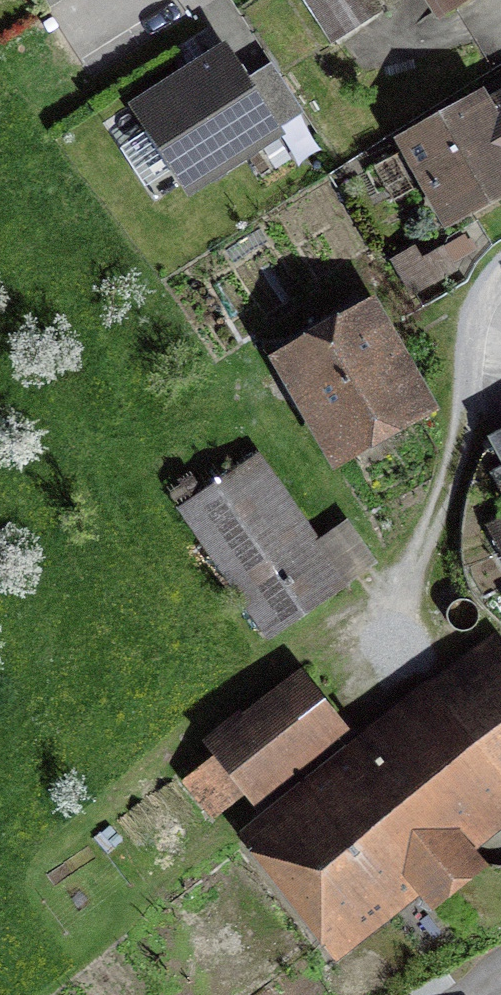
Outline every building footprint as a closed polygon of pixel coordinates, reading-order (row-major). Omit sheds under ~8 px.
[(332,43),(381,11),(374,0),(305,0),(332,43)] [(223,53),(142,105),(193,184),(274,132),(223,53)] [(407,145),(447,216),(500,185),(500,101),(485,110),(481,103),(407,145)] [(453,269),(442,251),(419,262),(413,250),(395,261),(413,292),(453,269)] [(341,442),(410,403),(367,325),(364,326),(354,309),(289,345),(298,362),(281,371),(303,412),(319,403),(341,442)] [(331,585),(252,470),(189,513),(268,628),(331,585)] [(491,530),(500,547),(500,524),(491,530)] [(451,603),(446,614),(450,626),(461,631),(473,627),(478,616),(474,604),(463,599),(451,603)] [(497,662),(313,805),(307,797),(264,830),(335,921),(408,865),(429,892),(471,865),(448,835),(500,793),(500,667),(497,662)] [(298,686),(221,747),(256,790),(333,728),(298,686)]
